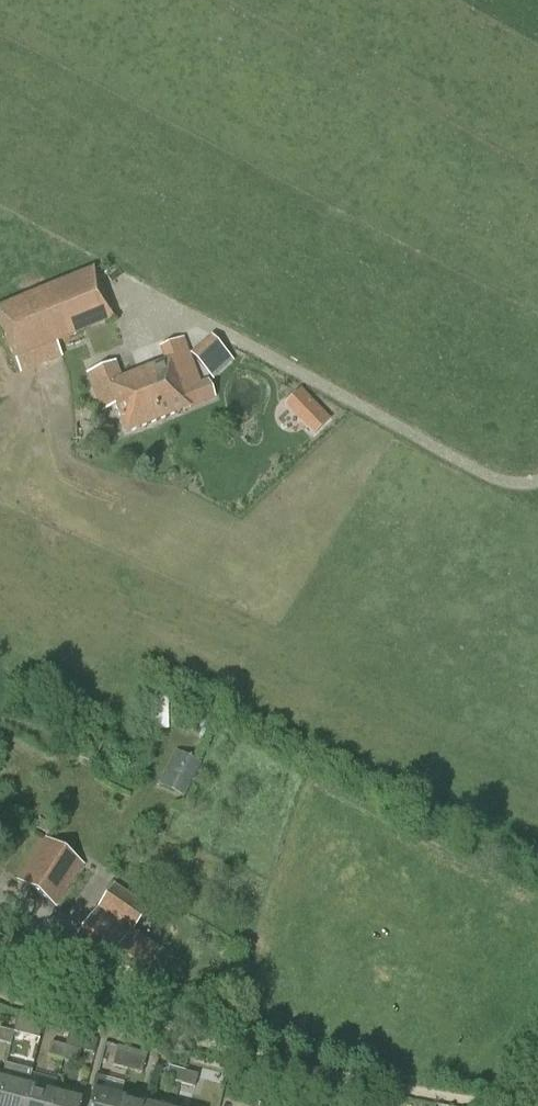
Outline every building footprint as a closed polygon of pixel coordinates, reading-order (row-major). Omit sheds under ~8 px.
[(93,268),(0,306),(0,325),(15,361),(114,320),(93,268)] [(212,337),(191,356),(214,381),(235,362),(217,343),(212,337)] [(156,366),(141,372),(143,374),(161,420),(214,398),(207,382),(202,384),(191,356),(184,339),(159,348),(165,363),(156,366)] [(115,364),(87,375),(102,412),(116,407),(126,433),(161,420),(143,374),(141,372),(122,380),(115,364)] [(329,420),(301,390),(286,405),(313,434),(329,420)] [(163,776),(189,788),(201,763),(175,751),(163,776)] [(31,860),(17,881),(56,907),(84,865),(45,839),(31,860)] [(114,887),(66,956),(125,996),(156,950),(131,932),(147,910),(114,887)] [(18,1014),(13,1034),(39,1040),(43,1025),(41,1024),(19,1013),(18,1014)] [(10,1046),(13,1034),(0,1030),(0,1044),(10,1046)] [(48,1056),(63,1060),(66,1047),(51,1043),(48,1056)] [(66,1047),(63,1060),(77,1064),(80,1051),(66,1047)] [(112,1065),(128,1070),(131,1059),(116,1054),(112,1065)] [(131,1059),(128,1070),(141,1074),(145,1063),(131,1059)] [(0,1086),(0,1105),(23,1105),(28,1087),(31,1074),(32,1072),(5,1065),(1,1081),(0,1086)] [(165,1080),(181,1084),(184,1072),(168,1068),(165,1080)] [(184,1072),(181,1084),(194,1088),(197,1075),(184,1072)] [(93,1091),(89,1105),(118,1105),(120,1098),(123,1083),(106,1079),(97,1076),(93,1091)] [(54,1094),(28,1087),(23,1105),(51,1105),(54,1094)] [(51,1105),(80,1105),(81,1101),(54,1094),(51,1105)]
